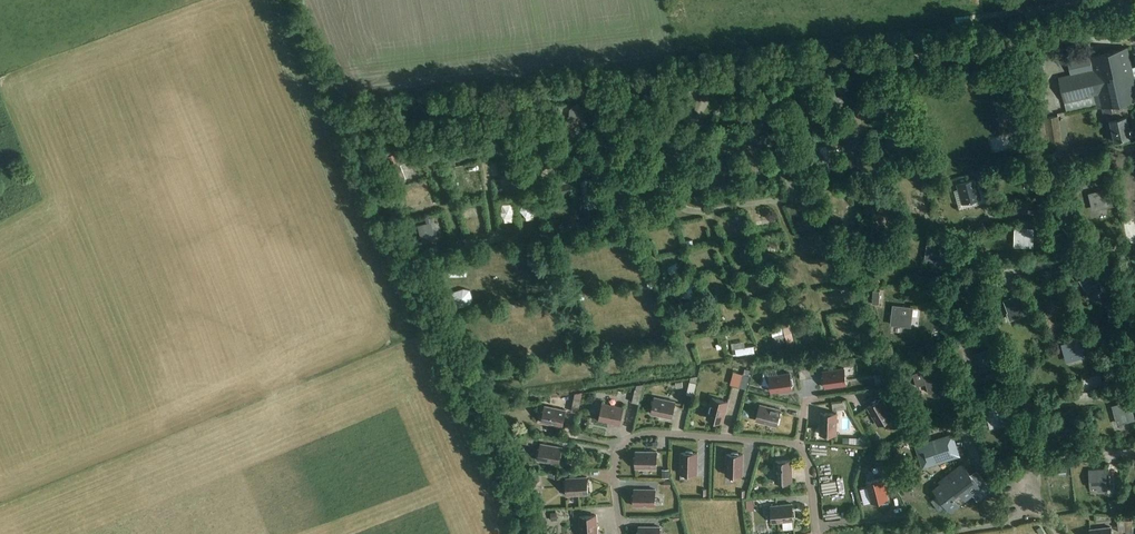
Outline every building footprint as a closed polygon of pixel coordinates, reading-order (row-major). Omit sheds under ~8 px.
[(1128,49),(1091,58),(1094,72),(1059,80),(1065,104),(1100,95),(1103,109),(1112,107),(1115,121),(1111,122),(1116,143),(1132,139),(1128,118),(1126,118),(1123,104),(1134,101),(1134,78),(1128,49)] [(1048,78),(1036,81),(1037,88),(1050,85),(1048,78)] [(813,90),(790,93),(791,102),(814,99),(813,90)] [(570,116),(557,125),(568,148),(576,145),(573,138),(585,128),(584,108),(578,102),(570,110),(570,116)] [(604,127),(597,128),(600,148),(606,147),(604,127)] [(829,144),(819,144),(819,154),(830,153),(829,144)] [(499,181),(508,180),(507,167),(498,168),(499,181)] [(1080,167),(1074,169),(1075,172),(1076,177),(1082,176),(1081,170),(1080,167)] [(1042,186),(1041,168),(1023,169),(1023,170),(1025,169),(1026,182),(1037,182),(1038,185),(1042,185),(1042,186)] [(470,204),(483,201),(477,178),(463,181),(470,204)] [(587,207),(587,209),(596,207),(591,178),(582,179),(583,182),(587,207)] [(957,184),(962,204),(982,199),(976,178),(957,184)] [(559,187),(561,195),(572,193),(571,185),(559,187)] [(1110,207),(1111,207),(1107,190),(1089,194),(1090,194),(1091,198),(1094,197),(1097,208),(1110,205),(1110,207)] [(561,198),(562,206),(574,204),(572,196),(561,198)] [(430,202),(415,202),(415,214),(430,215),(430,202)] [(464,224),(483,220),(482,213),(462,216),(464,224)] [(810,219),(811,232),(819,231),(818,218),(810,219)] [(1033,247),(1033,229),(1015,229),(1016,229),(1016,233),(1020,233),(1019,244),(1032,245),(1032,247),(1033,247)] [(823,237),(818,238),(821,254),(826,253),(823,237)] [(944,261),(947,242),(928,239),(925,258),(944,261)] [(703,262),(708,275),(719,272),(714,259),(703,262)] [(831,265),(823,267),(825,275),(833,272),(831,265)] [(1104,288),(1105,289),(1094,271),(1080,281),(1084,288),(1087,285),(1093,295),(1104,288)] [(466,274),(451,272),(449,280),(465,283),(466,274)] [(825,302),(845,304),(846,294),(826,291),(825,302)] [(1027,314),(1020,294),(1004,301),(1005,301),(1007,306),(1010,305),(1014,317),(1027,313),(1027,314)] [(911,327),(913,308),(893,306),(891,324),(911,327)] [(1082,317),(1079,322),(1085,326),(1088,320),(1082,317)] [(783,324),(787,343),(794,342),(790,323),(783,324)] [(781,330),(770,334),(775,348),(787,343),(781,330)] [(1079,340),(1063,345),(1066,358),(1069,357),(1070,358),(1073,357),(1073,356),(1078,355),(1079,357),(1083,356),(1084,357),(1079,340)] [(735,347),(736,359),(755,358),(754,350),(744,351),(744,346),(735,347)] [(981,372),(985,371),(992,368),(985,349),(974,353),(981,372)] [(813,364),(806,365),(808,378),(815,377),(813,364)] [(806,365),(799,366),(800,379),(808,378),(806,365)] [(853,384),(851,369),(831,371),(831,375),(830,377),(830,382),(832,383),(833,387),(853,384)] [(923,371),(913,374),(917,387),(926,384),(929,393),(943,389),(947,388),(942,370),(924,375),(923,371)] [(746,389),(750,376),(742,374),(739,387),(746,389)] [(787,377),(767,376),(766,392),(787,392),(787,388),(789,387),(789,382),(787,381),(787,377)] [(694,396),(697,383),(690,381),(687,394),(694,396)] [(815,399),(813,384),(806,385),(807,399),(815,399)] [(639,404),(642,391),(635,389),(632,402),(639,404)] [(993,393),(986,395),(988,402),(995,400),(993,393)] [(578,413),(581,400),(574,398),(571,411),(578,413)] [(672,418),(675,402),(655,398),(651,414),(672,418)] [(723,422),(728,402),(712,398),(707,418),(723,422)] [(878,425),(893,417),(882,399),(867,407),(878,425)] [(833,410),(846,409),(845,401),(832,403),(833,410)] [(1130,401),(1114,406),(1115,410),(1118,410),(1119,415),(1118,415),(1119,419),(1120,419),(1121,422),(1134,419),(1134,420),(1130,401)] [(620,424),(623,408),(603,403),(599,420),(620,424)] [(777,426),(781,410),(760,405),(756,421),(777,426)] [(541,417),(543,418),(542,422),(562,427),(566,410),(545,406),(544,410),(542,411),(541,417)] [(1004,423),(1008,422),(1004,406),(987,411),(991,424),(994,423),(994,424),(998,423),(998,422),(1003,421),(1004,423)] [(1079,426),(1069,410),(1054,420),(1055,420),(1057,423),(1060,422),(1063,426),(1062,426),(1064,430),(1065,430),(1067,432),(1078,425),(1079,426)] [(837,435),(837,413),(821,413),(820,434),(837,435)] [(747,415),(745,422),(753,424),(754,416),(747,415)] [(599,422),(598,426),(621,431),(622,427),(599,422)] [(533,442),(535,435),(521,433),(520,440),(533,442)] [(873,443),(877,448),(884,444),(880,438),(873,443)] [(923,466),(928,473),(955,454),(951,448),(953,447),(948,440),(923,457),(927,463),(923,466)] [(537,455),(539,456),(538,460),(559,464),(562,447),(541,444),(540,448),(538,449),(537,455)] [(680,474),(697,474),(698,453),(694,453),(692,451),(686,451),(685,453),(681,452),(680,474)] [(634,463),(636,464),(636,468),(657,468),(657,452),(636,452),(636,456),(634,457),(634,463)] [(726,475),(743,476),(743,455),(739,454),(738,452),(732,452),(731,454),(727,454),(726,475)] [(775,482),(780,482),(781,484),(787,484),(788,482),(792,482),(792,460),(775,461),(775,482)] [(939,495),(931,501),(940,511),(947,506),(951,511),(951,510),(950,509),(958,502),(954,497),(960,493),(964,498),(971,492),(972,494),(987,483),(979,473),(976,470),(970,474),(963,464),(949,474),(951,476),(934,489),(939,495)] [(1102,490),(1108,490),(1106,469),(1089,470),(1090,488),(1102,487),(1102,490)] [(663,470),(662,478),(670,479),(670,471),(663,470)] [(566,479),(566,483),(565,484),(565,490),(567,491),(567,495),(588,494),(587,477),(566,479)] [(872,503),(888,498),(883,478),(867,482),(872,503)] [(634,507),(655,507),(655,491),(635,490),(634,507)] [(773,523),(794,521),(792,504),(771,506),(773,523)] [(596,516),(580,517),(581,533),(598,533),(596,516)] [(1119,532),(1126,532),(1125,521),(1125,518),(1117,519),(1119,532)] [(1125,521),(1126,532),(1126,533),(1134,533),(1132,520),(1125,521)]
